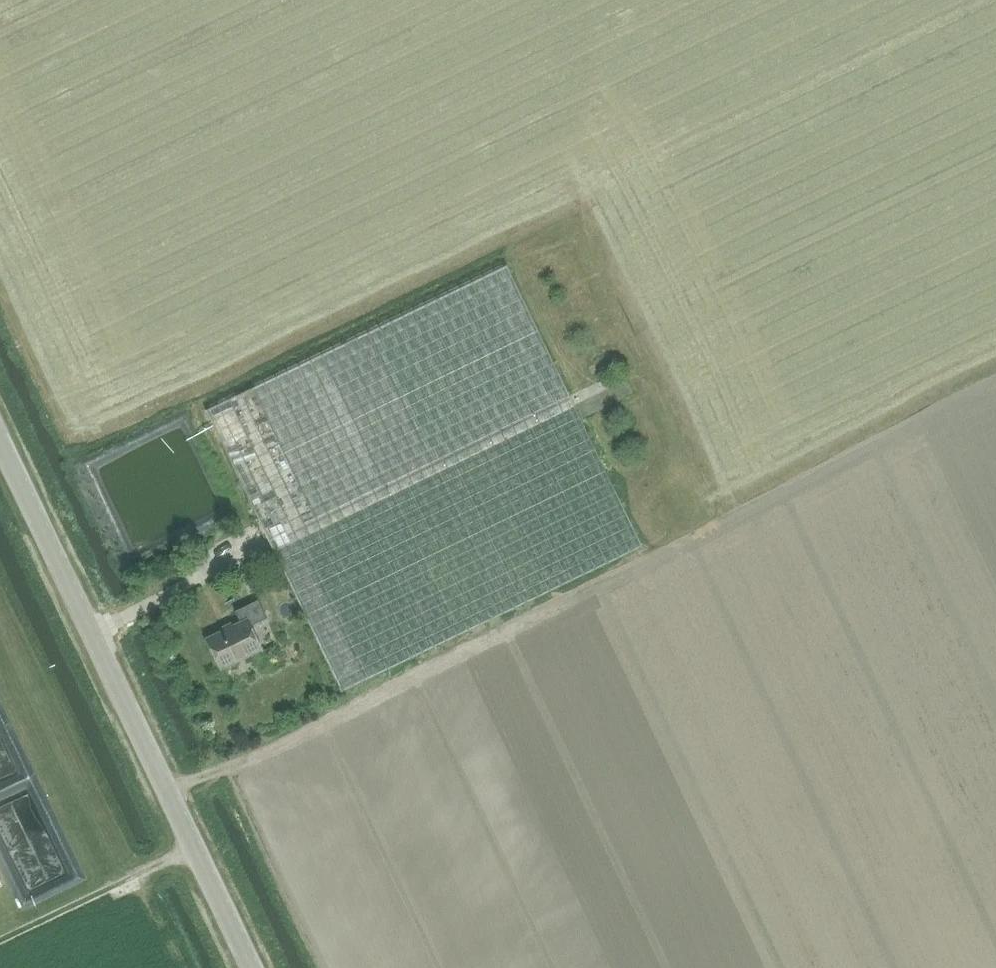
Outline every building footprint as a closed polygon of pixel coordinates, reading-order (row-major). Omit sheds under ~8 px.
[(206,410),(342,691),(642,546),(507,265),(206,410)] [(250,626),(268,618),(259,599),(235,611),(241,623),(208,639),(221,667),(261,648),(250,626)]
